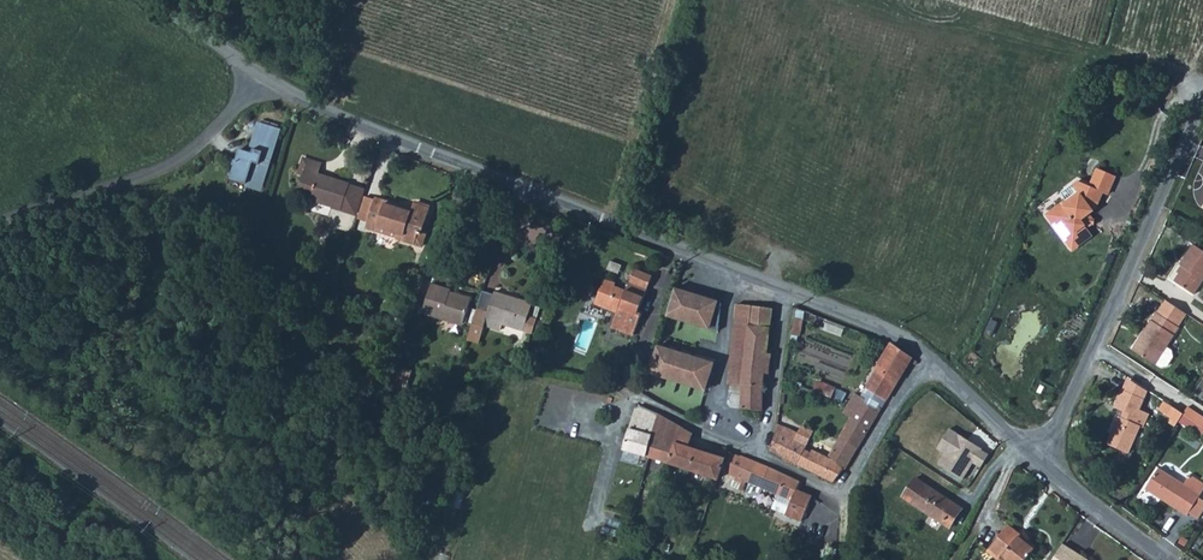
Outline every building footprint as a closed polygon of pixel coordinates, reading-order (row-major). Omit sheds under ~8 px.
[(261,119),(256,135),(274,141),(279,125),(261,119)] [(274,141),(256,135),(253,146),(254,147),(253,150),(240,146),(237,157),(235,156),(234,161),(236,162),(231,175),(247,180),(249,174),(259,178),(264,162),(267,163),(274,141)] [(339,207),(347,182),(316,171),(319,161),(302,155),(297,170),(304,173),(301,180),(297,193),(329,204),(339,207)] [(1074,188),(1062,197),(1053,203),(1043,211),(1049,219),(1069,246),(1088,232),(1083,224),(1087,221),(1088,216),(1085,211),(1091,207),(1099,189),(1104,191),(1112,173),(1094,165),(1086,183),(1075,178),(1069,182),(1074,188)] [(257,185),(259,178),(249,174),(247,180),(247,182),(257,185)] [(1056,190),(1062,197),(1074,188),(1069,182),(1068,181),(1056,190)] [(364,192),(365,188),(347,182),(339,207),(329,204),(328,206),(356,216),(364,192)] [(375,196),(364,192),(356,216),(366,220),(369,214),(375,196)] [(376,194),(375,196),(369,214),(366,220),(365,223),(376,226),(378,222),(396,229),(396,233),(395,234),(411,239),(415,229),(418,230),(419,227),(420,225),(427,204),(414,200),(412,207),(376,194)] [(378,222),(376,226),(396,233),(396,229),(378,222)] [(422,228),(419,227),(418,230),(415,229),(411,239),(417,242),(422,228)] [(1175,277),(1184,283),(1196,291),(1202,280),(1202,246),(1195,241),(1191,248),(1182,261),(1185,264),(1175,277)] [(651,272),(633,265),(625,284),(624,288),(612,283),(614,280),(602,275),(597,288),(602,289),(597,302),(611,307),(612,304),(617,305),(610,323),(631,332),(640,310),(636,309),(651,272)] [(420,310),(437,315),(441,313),(461,320),(469,296),(458,293),(456,292),(452,293),(448,292),(449,290),(450,287),(429,281),(427,289),(420,310)] [(720,299),(674,285),(666,312),(717,327),(720,299)] [(488,308),(476,305),(473,316),(466,337),(478,340),(484,322),(499,326),(500,326),(501,321),(510,323),(532,330),(536,316),(528,313),(530,305),(532,300),(518,296),(517,300),(506,296),(507,292),(494,288),(488,308)] [(1187,312),(1166,299),(1159,311),(1157,310),(1150,321),(1133,347),(1155,362),(1155,361),(1160,365),(1166,363),(1172,355),(1171,348),(1166,345),(1178,326),(1178,324),(1182,320),(1187,312)] [(747,326),(750,303),(736,301),(734,312),(731,344),(745,346),(747,326)] [(772,305),(750,303),(747,326),(745,346),(744,357),(743,369),(741,382),(762,384),(764,369),(766,351),(767,351),(767,347),(770,318),(772,305)] [(441,313),(437,315),(460,323),(461,320),(441,313)] [(713,359),(656,342),(648,369),(705,386),(713,359)] [(887,398),(913,356),(891,342),(876,366),(880,367),(868,387),(887,398)] [(731,344),(729,365),(743,369),(744,357),(745,346),(731,344)] [(743,369),(729,365),(727,381),(741,382),(743,369)] [(405,373),(391,368),(385,388),(399,393),(405,373)] [(1150,390),(1129,376),(1123,387),(1146,398),(1150,390)] [(741,406),(762,408),(762,384),(741,382),(741,406)] [(820,382),(816,392),(837,399),(841,389),(820,382)] [(859,386),(849,402),(848,404),(855,408),(867,390),(859,386)] [(1146,398),(1123,387),(1115,404),(1128,410),(1125,416),(1119,413),(1110,434),(1107,442),(1130,452),(1137,434),(1141,424),(1145,426),(1151,412),(1141,407),(1146,398)] [(642,402),(638,401),(630,427),(652,433),(656,423),(659,411),(642,402)] [(839,435),(858,446),(874,419),(855,408),(839,435)] [(673,420),(659,411),(656,423),(652,433),(648,447),(647,454),(648,455),(670,461),(678,440),(669,437),(671,430),(673,420)] [(669,437),(678,440),(689,443),(692,431),(673,420),(671,430),(669,437)] [(777,420),(776,428),(807,444),(810,438),(777,420)] [(652,433),(630,427),(624,447),(647,454),(648,447),(652,433)] [(807,444),(776,428),(770,447),(785,455),(796,462),(805,447),(807,444)] [(950,428),(938,448),(946,452),(938,465),(962,479),(971,464),(980,469),(990,452),(950,428)] [(805,447),(796,462),(831,478),(834,479),(842,467),(844,468),(858,446),(839,435),(831,449),(821,444),(818,449),(813,447),(811,450),(805,447)] [(678,440),(670,461),(691,468),(718,477),(727,449),(717,444),(715,451),(698,446),(689,443),(678,440)] [(733,478),(740,481),(742,477),(749,459),(730,450),(723,469),(733,473),(733,478)] [(796,489),(799,480),(772,467),(750,457),(749,459),(742,477),(791,498),(788,507),(803,513),(810,495),(796,489)] [(1146,488),(1157,495),(1171,504),(1187,514),(1190,511),(1198,517),(1202,509),(1202,498),(1200,496),(1200,495),(1201,494),(1202,491),(1202,482),(1191,474),(1184,483),(1161,467),(1151,482),(1146,488)] [(915,476),(904,493),(906,495),(918,503),(942,519),(950,524),(961,507),(943,494),(915,476)] [(801,519),(803,513),(788,507),(785,513),(801,519)] [(1014,529),(1005,523),(1002,528),(988,548),(1003,558),(1006,559),(1023,559),(1032,545),(1021,537),(1013,531),(1014,529)] [(1034,543),(1014,529),(1013,531),(1021,537),(1032,545),(1034,543)] [(1080,553),(1082,551),(1063,538),(1049,559),(1090,559),(1080,553)]
